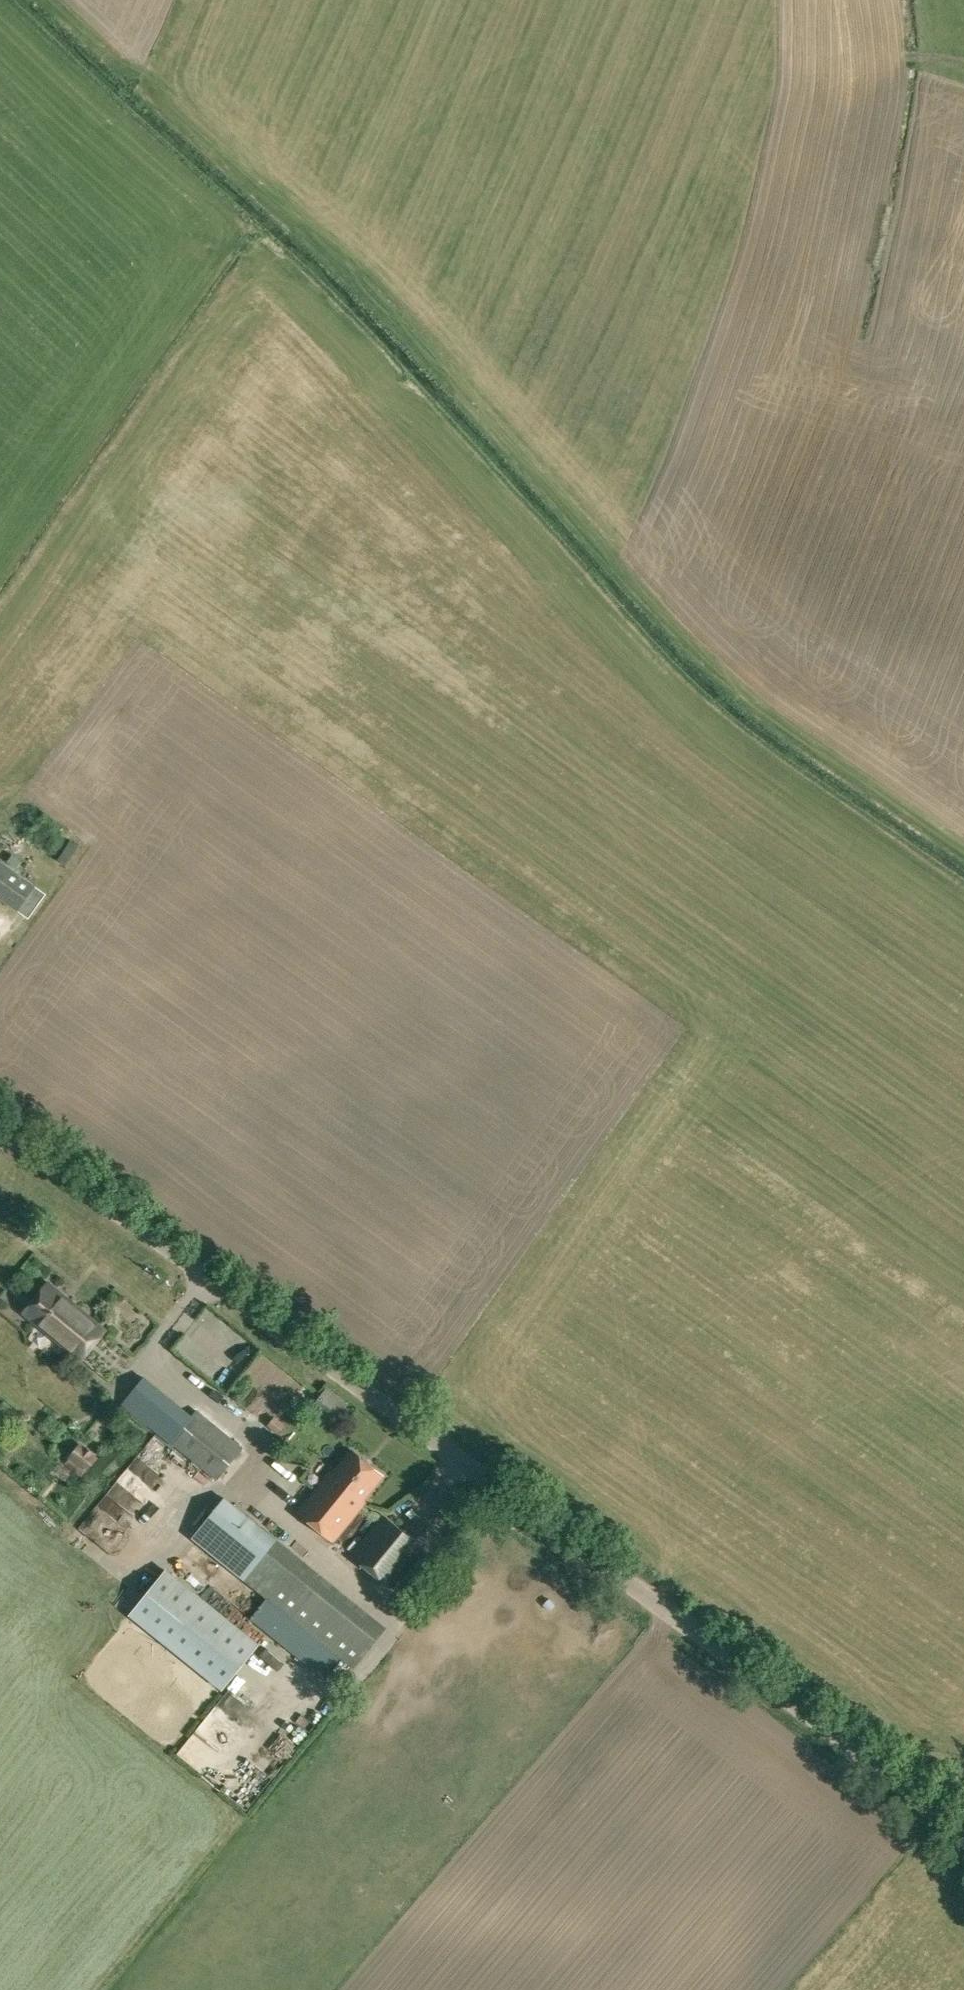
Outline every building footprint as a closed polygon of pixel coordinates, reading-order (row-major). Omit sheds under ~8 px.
[(0,862),(0,899),(28,919),(46,894),(0,862)] [(25,1313),(62,1344),(83,1361),(105,1333),(85,1316),(48,1285),(25,1313)] [(191,1417),(144,1379),(124,1403),(171,1442),(191,1417)] [(196,1411),(191,1417),(171,1442),(217,1480),(243,1449),(196,1411)] [(87,1471),(99,1455),(81,1440),(68,1456),(87,1471)] [(353,1534),(345,1527),(366,1502),(363,1500),(384,1475),(353,1449),(332,1474),(330,1472),(297,1511),(334,1541),(335,1539),(343,1546),(353,1534)] [(266,1524),(253,1514),(227,1493),(204,1524),(192,1538),(230,1568),(293,1619),(354,1668),(394,1619),(342,1576),(335,1586),(326,1578),(326,1577),(263,1527),(266,1524)] [(384,1515),(379,1521),(372,1516),(365,1525),(371,1531),(351,1555),(390,1587),(423,1547),(384,1515)] [(260,1645),(167,1570),(129,1617),(223,1692),(260,1645)]
